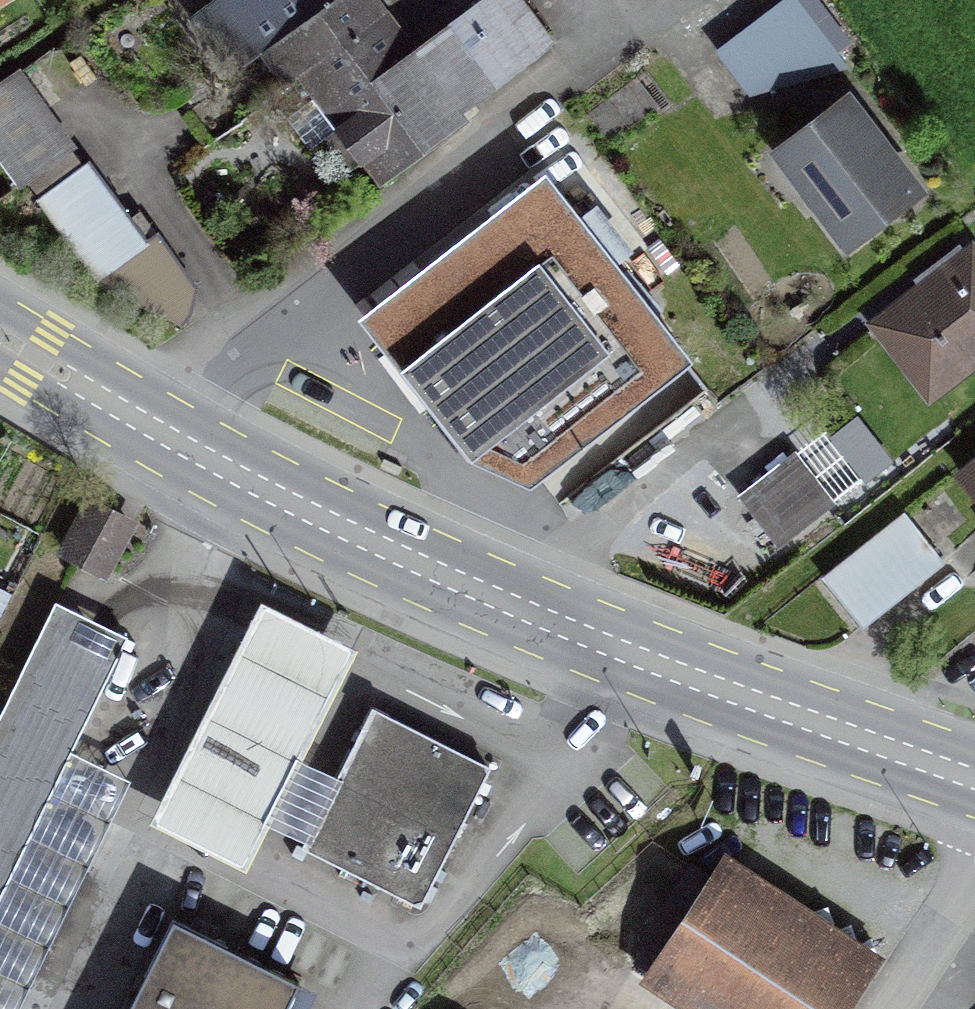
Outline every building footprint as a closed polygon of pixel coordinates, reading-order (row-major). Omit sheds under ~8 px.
[(374,18),(361,0),(219,0),(197,16),(224,53),(237,43),(251,62),(264,52),(286,83),(298,74),(374,18)] [(457,113),(549,46),(515,0),(484,0),(412,53),(457,113)] [(719,51),(747,90),(841,64),(800,0),(788,0),(719,51)] [(448,120),(457,113),(412,53),(404,59),(374,18),(298,74),(315,97),(293,113),(315,144),(326,136),(353,172),(364,163),(379,183),(454,128),(448,120)] [(21,182),(68,148),(15,75),(0,86),(0,154),(21,182)] [(637,77),(587,114),(609,144),(659,106),(637,77)] [(847,105),(783,154),(849,240),(913,191),(847,105)] [(89,164),(41,199),(100,280),(184,322),(191,286),(157,238),(148,244),(89,164)] [(472,455),(530,484),(688,360),(569,209),(389,351),(472,455)] [(877,324),(930,393),(974,359),(974,256),(972,252),(877,324)] [(828,429),(741,496),(777,543),(865,476),(828,429)] [(961,475),(974,491),(974,464),(961,475)] [(131,525),(88,502),(63,550),(106,572),(131,525)] [(904,515),(825,578),(862,625),(941,563),(904,515)] [(55,599),(0,712),(0,1008),(17,1008),(129,778),(72,751),(128,635),(55,599)] [(268,824),(305,842),(336,779),(301,761),(357,649),(261,602),(151,822),(246,869),(268,824)] [(336,779),(305,842),(302,848),(421,907),(491,766),(372,708),(336,779)] [(694,868),(642,946),(738,1008),(826,1008),(851,971),(694,868)] [(173,920),(127,1008),(286,1008),(299,984),(173,920)]
